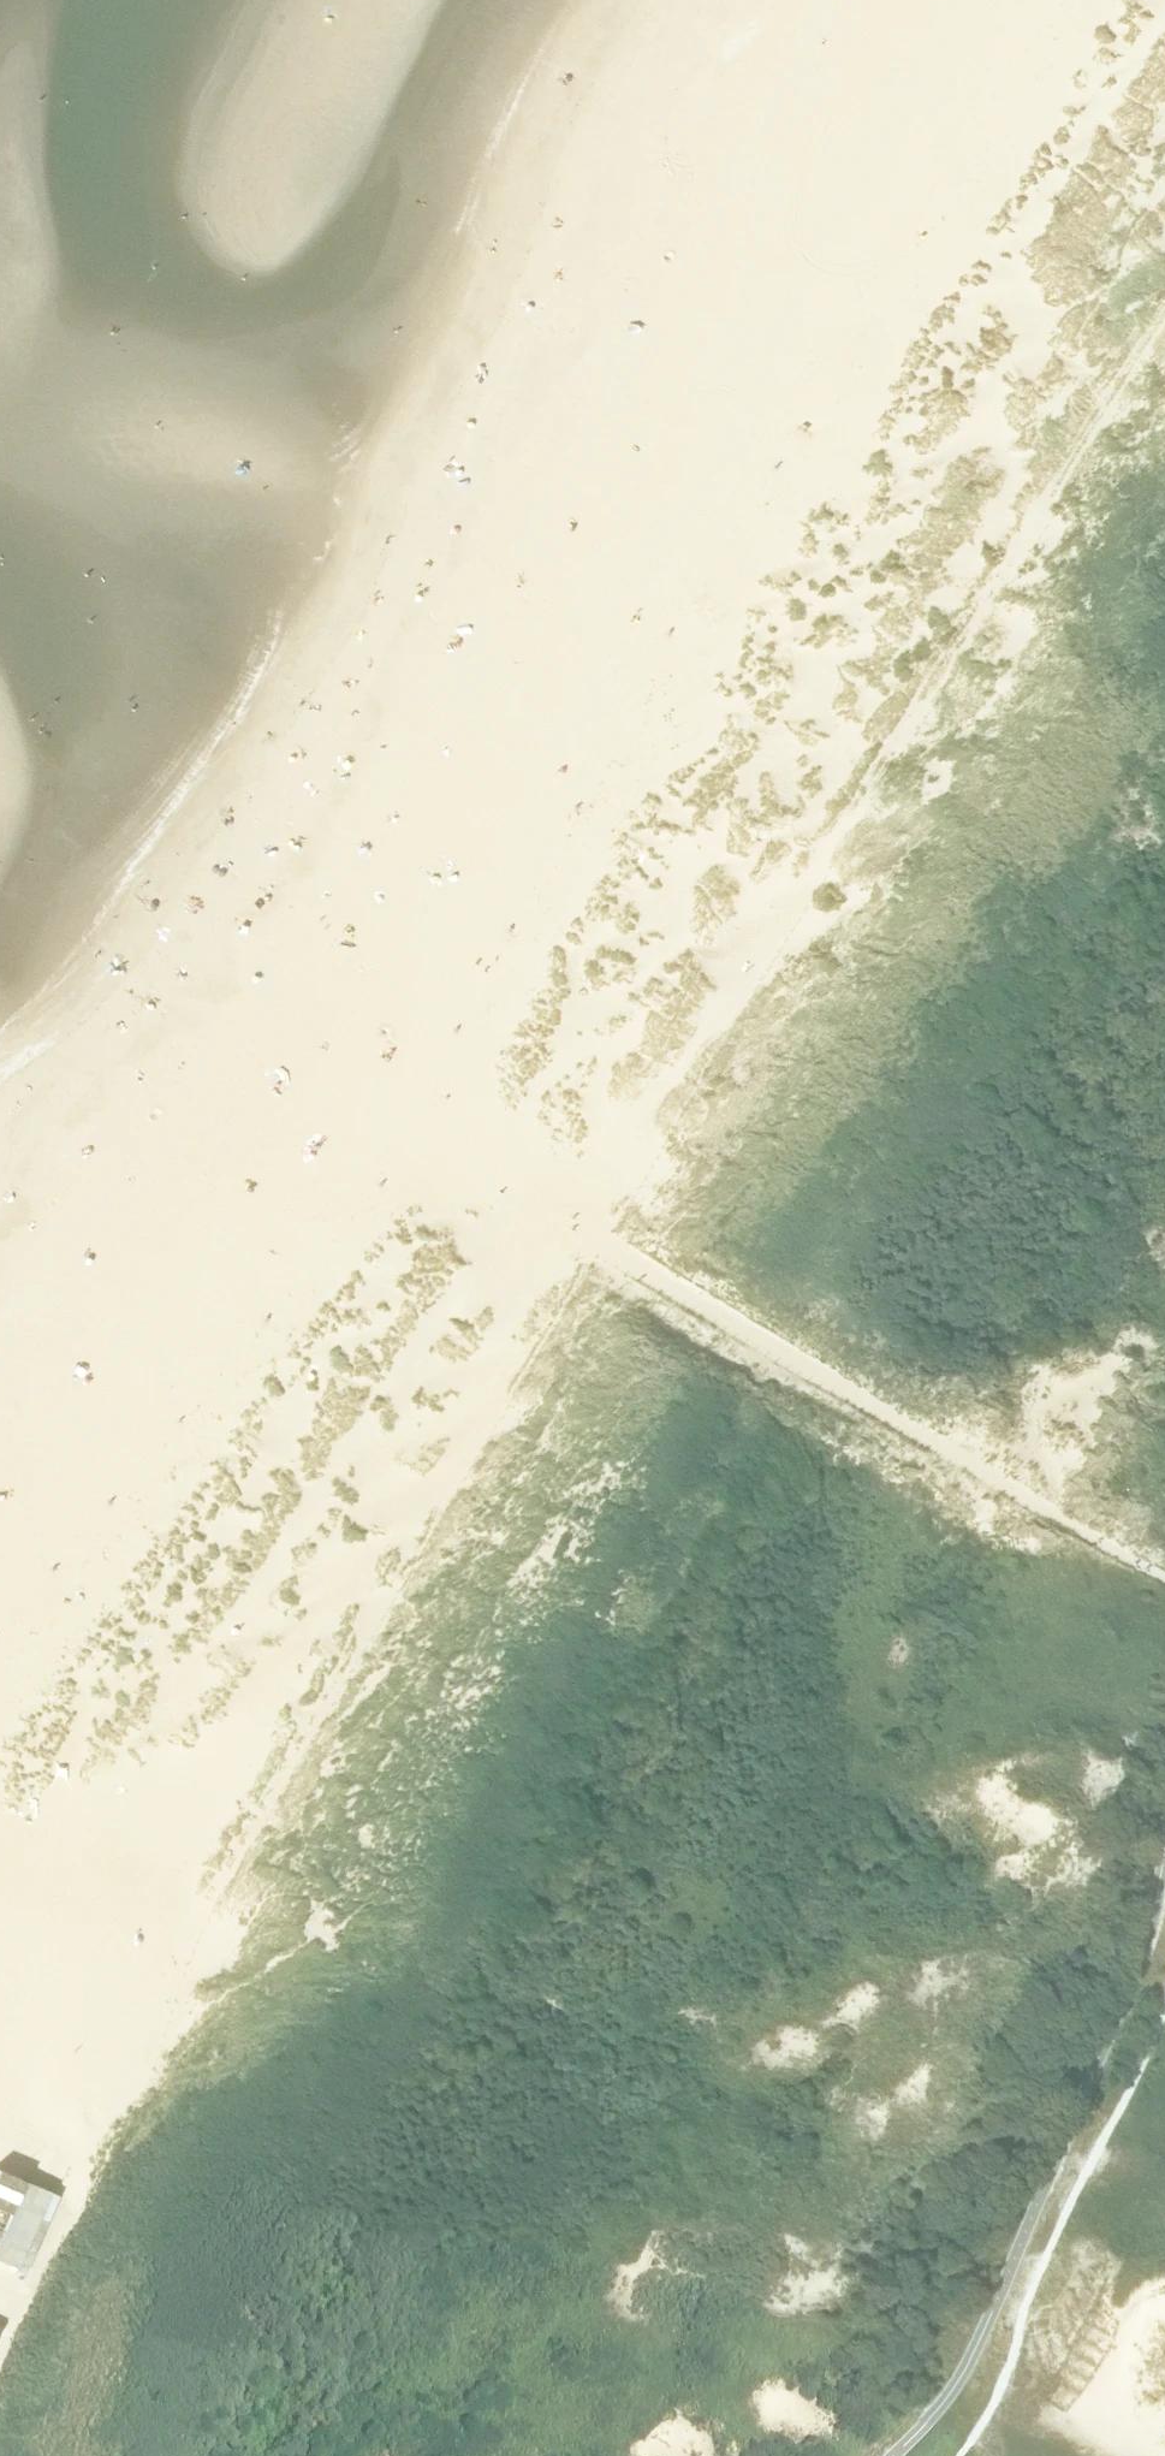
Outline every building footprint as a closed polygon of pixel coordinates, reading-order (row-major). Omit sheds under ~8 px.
[(62,2205),(24,2187),(0,2238),(0,2250),(33,2266),(62,2205)]
